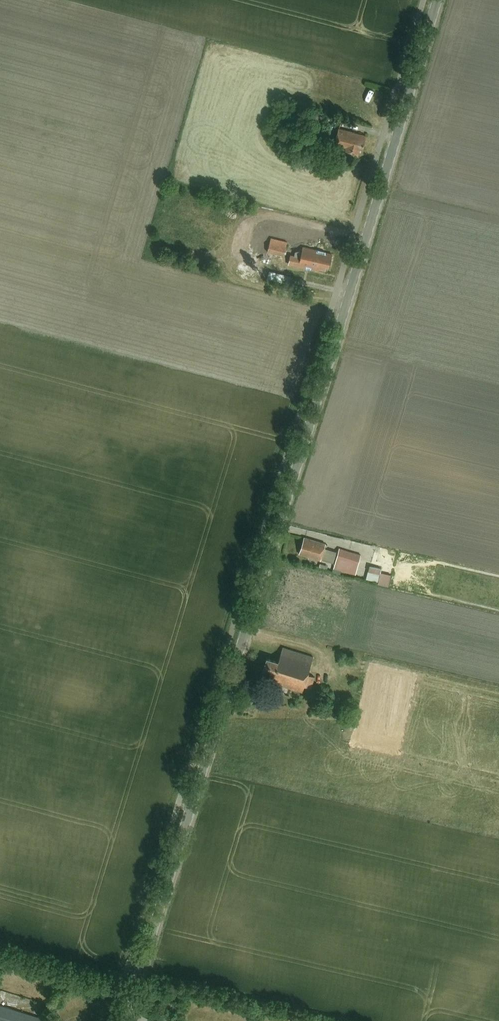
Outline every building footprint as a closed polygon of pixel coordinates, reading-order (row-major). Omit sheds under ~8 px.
[(362,151),(366,136),(338,129),(333,151),(358,157),(360,150),(362,151)] [(327,139),(308,135),(305,148),(324,152),(327,139)] [(195,249),(197,244),(172,234),(170,239),(195,249)] [(284,257),(287,243),(271,238),(269,243),(265,242),(263,251),(267,252),(267,253),(266,253),(264,264),(271,266),(273,255),(284,257)] [(330,267),(333,254),(304,247),(302,257),(292,255),(290,264),(319,271),(320,269),(325,270),(326,267),(330,267)] [(260,274),(237,268),(235,275),(258,281),(260,274)] [(322,561),(327,544),(305,538),(301,555),(322,561)] [(356,575),(362,556),(340,549),(335,568),(356,575)] [(369,572),(380,575),(381,569),(370,566),(369,572)] [(302,693),(313,658),(283,649),(279,663),(267,660),(262,676),(272,680),(271,683),(302,693)] [(332,696),(331,698),(316,695),(314,700),(338,705),(339,697),(332,696)] [(43,1019),(0,1007),(0,1020),(43,1020),(43,1019)]
